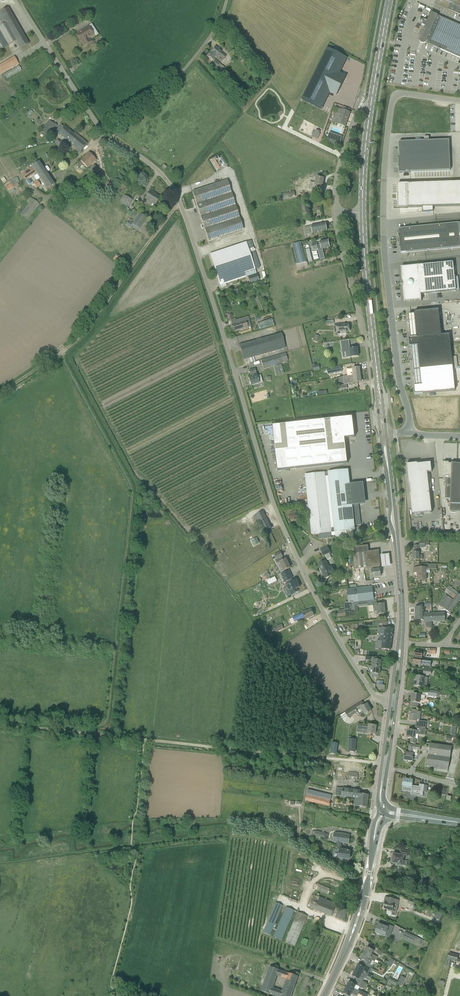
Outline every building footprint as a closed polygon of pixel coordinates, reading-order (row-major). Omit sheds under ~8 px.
[(435,5),(436,4),(459,15),(459,0),(437,0),(435,5)] [(16,41),(21,49),(29,44),(8,8),(0,13),(0,21),(2,25),(0,26),(0,50),(16,41)] [(431,13),(427,22),(424,21),(424,22),(423,24),(422,25),(425,27),(419,40),(419,42),(420,43),(422,44),(423,44),(425,44),(426,43),(429,45),(440,50),(459,58),(459,25),(431,13)] [(88,26),(81,31),(82,33),(80,34),(79,33),(76,35),(81,43),(81,42),(84,47),(91,42),(88,38),(94,34),(88,26)] [(221,52),(215,47),(211,53),(208,57),(213,61),(216,57),(217,58),(219,56),(224,60),(226,57),(221,53),(221,52)] [(346,58),(328,49),(302,100),(321,109),(330,92),(337,95),(346,77),(339,74),(346,58)] [(20,65),(16,57),(0,64),(0,74),(20,65)] [(215,60),(212,64),(221,72),(224,68),(215,60)] [(7,78),(22,70),(19,65),(4,73),(7,78)] [(345,127),(350,113),(339,109),(337,113),(341,114),(339,120),(335,119),(334,123),(345,127)] [(50,122),(46,127),(44,125),(41,129),(47,134),(50,131),(52,132),(57,126),(54,124),(53,124),(50,122)] [(68,141),(74,134),(65,126),(64,127),(61,125),(56,130),(59,133),(59,134),(68,141)] [(337,145),(341,136),(330,132),(327,139),(331,143),(337,145)] [(80,152),(87,145),(74,134),(68,141),(76,148),(76,149),(80,152)] [(58,140),(55,144),(61,150),(65,146),(60,142),(58,140)] [(450,171),(449,140),(399,142),(399,157),(399,158),(399,173),(410,173),(410,172),(450,171)] [(96,160),(89,153),(80,161),(88,168),(96,160)] [(210,161),(216,171),(220,169),(214,158),(210,161)] [(55,184),(47,172),(49,171),(50,170),(48,167),(46,166),(44,168),(40,161),(21,174),(25,179),(27,178),(27,179),(36,173),(47,190),(55,184)] [(315,186),(322,187),(324,179),(317,178),(316,183),(310,182),(309,186),(307,186),(306,190),(314,192),(315,186)] [(16,181),(6,186),(8,192),(19,186),(16,181)] [(103,187),(104,188),(107,190),(110,186),(112,184),(107,181),(103,187)] [(197,207),(200,215),(234,203),(227,181),(192,192),(197,207)] [(398,184),(399,208),(423,208),(423,212),(433,211),(433,207),(459,206),(459,182),(398,184)] [(150,201),(156,205),(160,198),(154,194),(154,193),(150,191),(145,199),(149,202),(150,201)] [(296,197),(295,191),(281,194),(282,200),(296,197)] [(124,195),(120,202),(129,207),(133,201),(124,195)] [(40,205),(30,197),(27,201),(29,203),(21,214),(28,219),(40,205)] [(243,230),(235,205),(234,203),(200,215),(209,242),(243,230)] [(133,225),(140,230),(147,219),(139,214),(132,224),(128,221),(125,226),(130,229),(133,225)] [(313,234),(327,231),(326,223),(311,226),(304,227),(306,235),(313,233),(313,234)] [(398,229),(399,234),(398,234),(397,234),(399,239),(400,243),(399,248),(400,248),(401,253),(459,248),(459,223),(398,229)] [(323,249),(330,247),(328,240),(320,242),(320,243),(317,244),(317,243),(311,245),(313,251),(318,250),(321,261),(325,259),(323,249)] [(220,286),(238,280),(246,277),(245,273),(260,268),(251,241),(210,255),(217,277),(220,286)] [(301,243),(292,245),(298,265),(306,262),(301,243)] [(118,254),(113,259),(120,265),(124,260),(118,254)] [(453,263),(418,266),(401,268),(404,302),(422,300),(421,294),(456,290),(453,263)] [(257,274),(248,277),(250,283),(259,280),(257,274)] [(414,386),(415,395),(423,394),(455,391),(452,355),(457,354),(455,342),(450,343),(450,335),(442,335),(440,318),(439,310),(415,312),(415,314),(408,315),(411,338),(409,338),(410,347),(412,347),(415,386),(414,386)] [(246,321),(232,325),(234,332),(251,327),(250,325),(247,326),(246,321)] [(340,334),(340,336),(346,335),(346,332),(350,332),(349,324),(342,325),(342,324),(334,325),(336,334),(340,334)] [(278,351),(274,336),(239,345),(244,361),(244,363),(245,365),(250,364),(249,359),(278,351)] [(351,358),(358,357),(358,356),(357,349),(357,348),(349,349),(348,344),(343,345),(344,352),(347,352),(347,358),(351,357),(351,358)] [(263,368),(288,361),(286,353),(280,355),(261,360),(263,368)] [(352,373),(352,376),(361,375),(360,368),(353,369),(349,369),(350,373),(352,373)] [(249,379),(251,386),(259,384),(255,370),(249,371),(250,375),(251,375),(251,378),(249,379)] [(354,383),(362,382),(361,375),(352,376),(352,379),(350,379),(351,383),(354,382),(354,383)] [(344,439),(354,437),(352,417),(272,426),(277,471),(347,463),(344,439)] [(432,513),(427,473),(432,472),(431,463),(418,464),(417,464),(406,465),(409,485),(410,485),(411,494),(410,495),(412,515),(432,513)] [(450,504),(459,505),(459,464),(457,464),(457,463),(451,463),(451,464),(449,464),(449,463),(443,463),(443,479),(446,479),(445,499),(450,500),(450,504)] [(335,533),(343,532),(355,530),(355,525),(360,525),(358,505),(359,505),(363,504),(362,499),(363,499),(363,495),(361,495),(360,484),(351,485),(349,486),(347,470),(305,475),(312,535),(319,534),(331,533),(335,533)] [(290,515),(288,516),(290,520),(292,520),(294,521),(295,521),(296,520),(296,519),(296,518),(298,517),(297,513),(296,510),(290,513),(290,515)] [(271,528),(263,512),(253,517),(261,533),(271,528)] [(245,545),(247,551),(253,548),(250,543),(245,545)] [(372,570),(380,569),(380,566),(378,551),(369,552),(368,546),(352,548),(352,549),(351,549),(351,555),(353,555),(354,556),(351,556),(351,562),(354,562),(355,569),(367,568),(367,570),(372,569),(372,570)] [(423,555),(419,555),(419,546),(414,546),(415,553),(413,553),(413,560),(419,560),(423,560),(423,555)] [(328,547),(325,548),(321,550),(322,553),(323,556),(325,556),(331,553),(328,547)] [(284,571),(290,568),(286,559),(284,560),(282,557),(280,553),(275,555),(277,559),(275,560),(277,564),(280,562),(284,571)] [(390,555),(382,556),(383,568),(392,567),(390,555)] [(326,561),(318,565),(321,571),(322,571),(323,573),(322,574),(323,574),(325,579),(333,575),(335,574),(332,566),(329,567),(326,561)] [(426,568),(414,568),(414,573),(418,573),(418,581),(426,580),(426,573),(430,573),(430,570),(437,570),(436,565),(428,565),(428,568),(426,568)] [(373,578),(381,577),(380,569),(372,570),(373,578)] [(297,589),(300,587),(296,580),(293,581),(293,582),(291,579),(292,579),(293,578),(289,571),(281,575),(285,582),(288,581),(289,583),(287,584),(286,585),(291,595),(298,591),(297,589)] [(267,579),(270,576),(267,573),(266,574),(264,575),(265,576),(262,578),(264,581),(267,579)] [(358,602),(368,601),(374,600),(372,587),(357,588),(358,602)] [(453,591),(448,587),(444,593),(446,594),(454,599),(453,600),(446,595),(439,605),(442,607),(450,614),(459,601),(459,596),(453,591)] [(344,610),(345,612),(345,613),(350,612),(350,609),(354,604),(354,603),(358,602),(357,588),(347,590),(349,602),(346,602),(343,605),(346,608),(344,610)] [(376,600),(374,600),(368,601),(369,613),(378,612),(378,614),(381,614),(381,615),(385,615),(385,613),(384,604),(377,605),(377,600),(376,600)] [(306,620),(314,616),(311,610),(307,612),(306,612),(293,618),(295,623),(298,621),(298,620),(304,617),(306,620)] [(427,613),(424,613),(415,614),(415,621),(424,621),(424,622),(431,622),(431,614),(427,614),(427,613)] [(445,622),(445,614),(431,614),(431,622),(445,622)] [(282,624),(271,629),(274,634),(284,629),(282,624)] [(381,635),(392,636),(393,629),(386,628),(385,628),(382,627),(381,631),(385,632),(385,635),(381,635)] [(391,650),(392,636),(381,635),(380,641),(384,642),(383,645),(382,645),(381,649),(391,650)] [(373,661),(372,667),(380,668),(381,661),(375,660),(376,658),(366,657),(365,660),(373,661)] [(414,658),(413,662),(413,664),(431,667),(431,663),(422,661),(422,659),(414,658)] [(379,675),(380,668),(372,667),(368,666),(369,669),(372,669),(371,671),(373,671),(373,674),(373,676),(374,677),(377,678),(378,677),(379,675)] [(424,677),(415,676),(414,686),(423,687),(424,677)] [(411,698),(410,707),(418,708),(418,703),(419,703),(420,699),(425,700),(425,696),(420,695),(421,695),(413,694),(412,699),(411,698)] [(365,706),(362,702),(358,704),(345,713),(349,718),(358,712),(357,710),(361,708),(365,715),(371,711),(367,704),(365,706)] [(420,719),(421,716),(421,712),(418,712),(418,711),(413,710),(412,714),(410,714),(409,721),(416,722),(415,727),(422,728),(425,728),(426,722),(420,721),(420,719)] [(368,734),(375,735),(376,726),(369,725),(369,726),(358,724),(357,729),(368,730),(368,734)] [(415,731),(408,730),(407,738),(411,739),(411,743),(416,744),(416,739),(414,739),(415,734),(422,735),(422,733),(426,734),(426,729),(421,729),(422,728),(415,727),(415,731)] [(448,772),(448,769),(452,747),(430,744),(427,766),(438,768),(438,771),(448,772)] [(418,755),(418,751),(420,751),(420,746),(410,745),(408,753),(405,753),(404,760),(413,762),(414,754),(418,755)] [(419,787),(412,786),(413,780),(404,779),(402,791),(411,792),(411,790),(424,792),(425,785),(420,784),(419,787)] [(367,808),(368,796),(360,794),(360,791),(337,788),(335,795),(359,799),(358,806),(367,808)] [(306,795),(305,800),(329,806),(331,800),(306,795)] [(335,801),(333,808),(349,812),(351,805),(335,801)] [(337,847),(341,846),(341,843),(349,844),(350,836),(344,835),(344,834),(338,833),(338,834),(335,833),(335,834),(334,834),(333,838),(334,838),(334,842),(336,842),(337,847)] [(348,850),(348,851),(342,850),(341,846),(337,847),(338,850),(340,850),(339,858),(339,860),(343,861),(344,859),(349,860),(351,852),(349,852),(349,851),(348,850)] [(408,857),(409,852),(400,850),(400,855),(393,855),(393,858),(392,858),(392,859),(391,859),(391,860),(390,860),(390,861),(391,862),(392,863),(398,864),(398,865),(405,866),(405,867),(406,867),(406,866),(407,866),(408,861),(403,860),(404,856),(408,857)] [(434,883),(432,882),(422,880),(420,886),(423,887),(426,888),(426,890),(431,891),(434,883)] [(328,894),(330,889),(318,885),(316,889),(328,894)] [(336,918),(344,922),(346,915),(348,915),(348,913),(348,912),(348,911),(340,908),(338,908),(339,905),(314,895),(309,908),(332,917),(332,916),(336,917),(336,918)] [(399,901),(385,897),(384,901),(385,902),(384,909),(388,910),(388,911),(387,911),(387,915),(392,916),(393,912),(394,905),(398,906),(399,901)] [(276,903),(263,933),(270,936),(283,906),(276,903)] [(286,907),(274,937),(282,940),(294,911),(286,907)] [(298,912),(285,942),(295,946),(308,916),(298,912)] [(378,924),(376,932),(382,934),(381,935),(385,937),(388,928),(378,924)] [(418,938),(413,935),(405,932),(403,936),(416,942),(418,938)] [(48,949),(57,948),(57,939),(47,939),(48,949)] [(364,953),(376,960),(378,957),(373,955),(374,951),(367,948),(364,953)] [(369,967),(372,968),(375,962),(376,960),(364,953),(361,959),(363,960),(362,963),(369,967)] [(446,967),(450,968),(452,961),(457,962),(459,955),(449,953),(447,960),(446,967)] [(49,957),(44,965),(54,970),(58,962),(49,957)] [(359,965),(356,970),(367,977),(371,979),(372,976),(366,973),(369,967),(362,963),(361,966),(359,965)] [(270,967),(261,991),(274,995),(291,995),(298,977),(270,967)] [(366,979),(367,977),(356,970),(352,976),(359,980),(360,980),(363,982),(365,978),(366,979)] [(47,973),(46,983),(55,984),(56,974),(47,973)] [(406,978),(402,976),(397,985),(401,987),(406,978)] [(61,986),(62,983),(58,982),(56,989),(53,988),(52,992),(61,994),(63,987),(61,986)] [(350,982),(347,988),(358,994),(360,991),(355,989),(356,985),(350,982)] [(345,995),(351,995),(352,994),(357,995),(358,994),(347,988),(343,993),(345,994),(345,995)]
